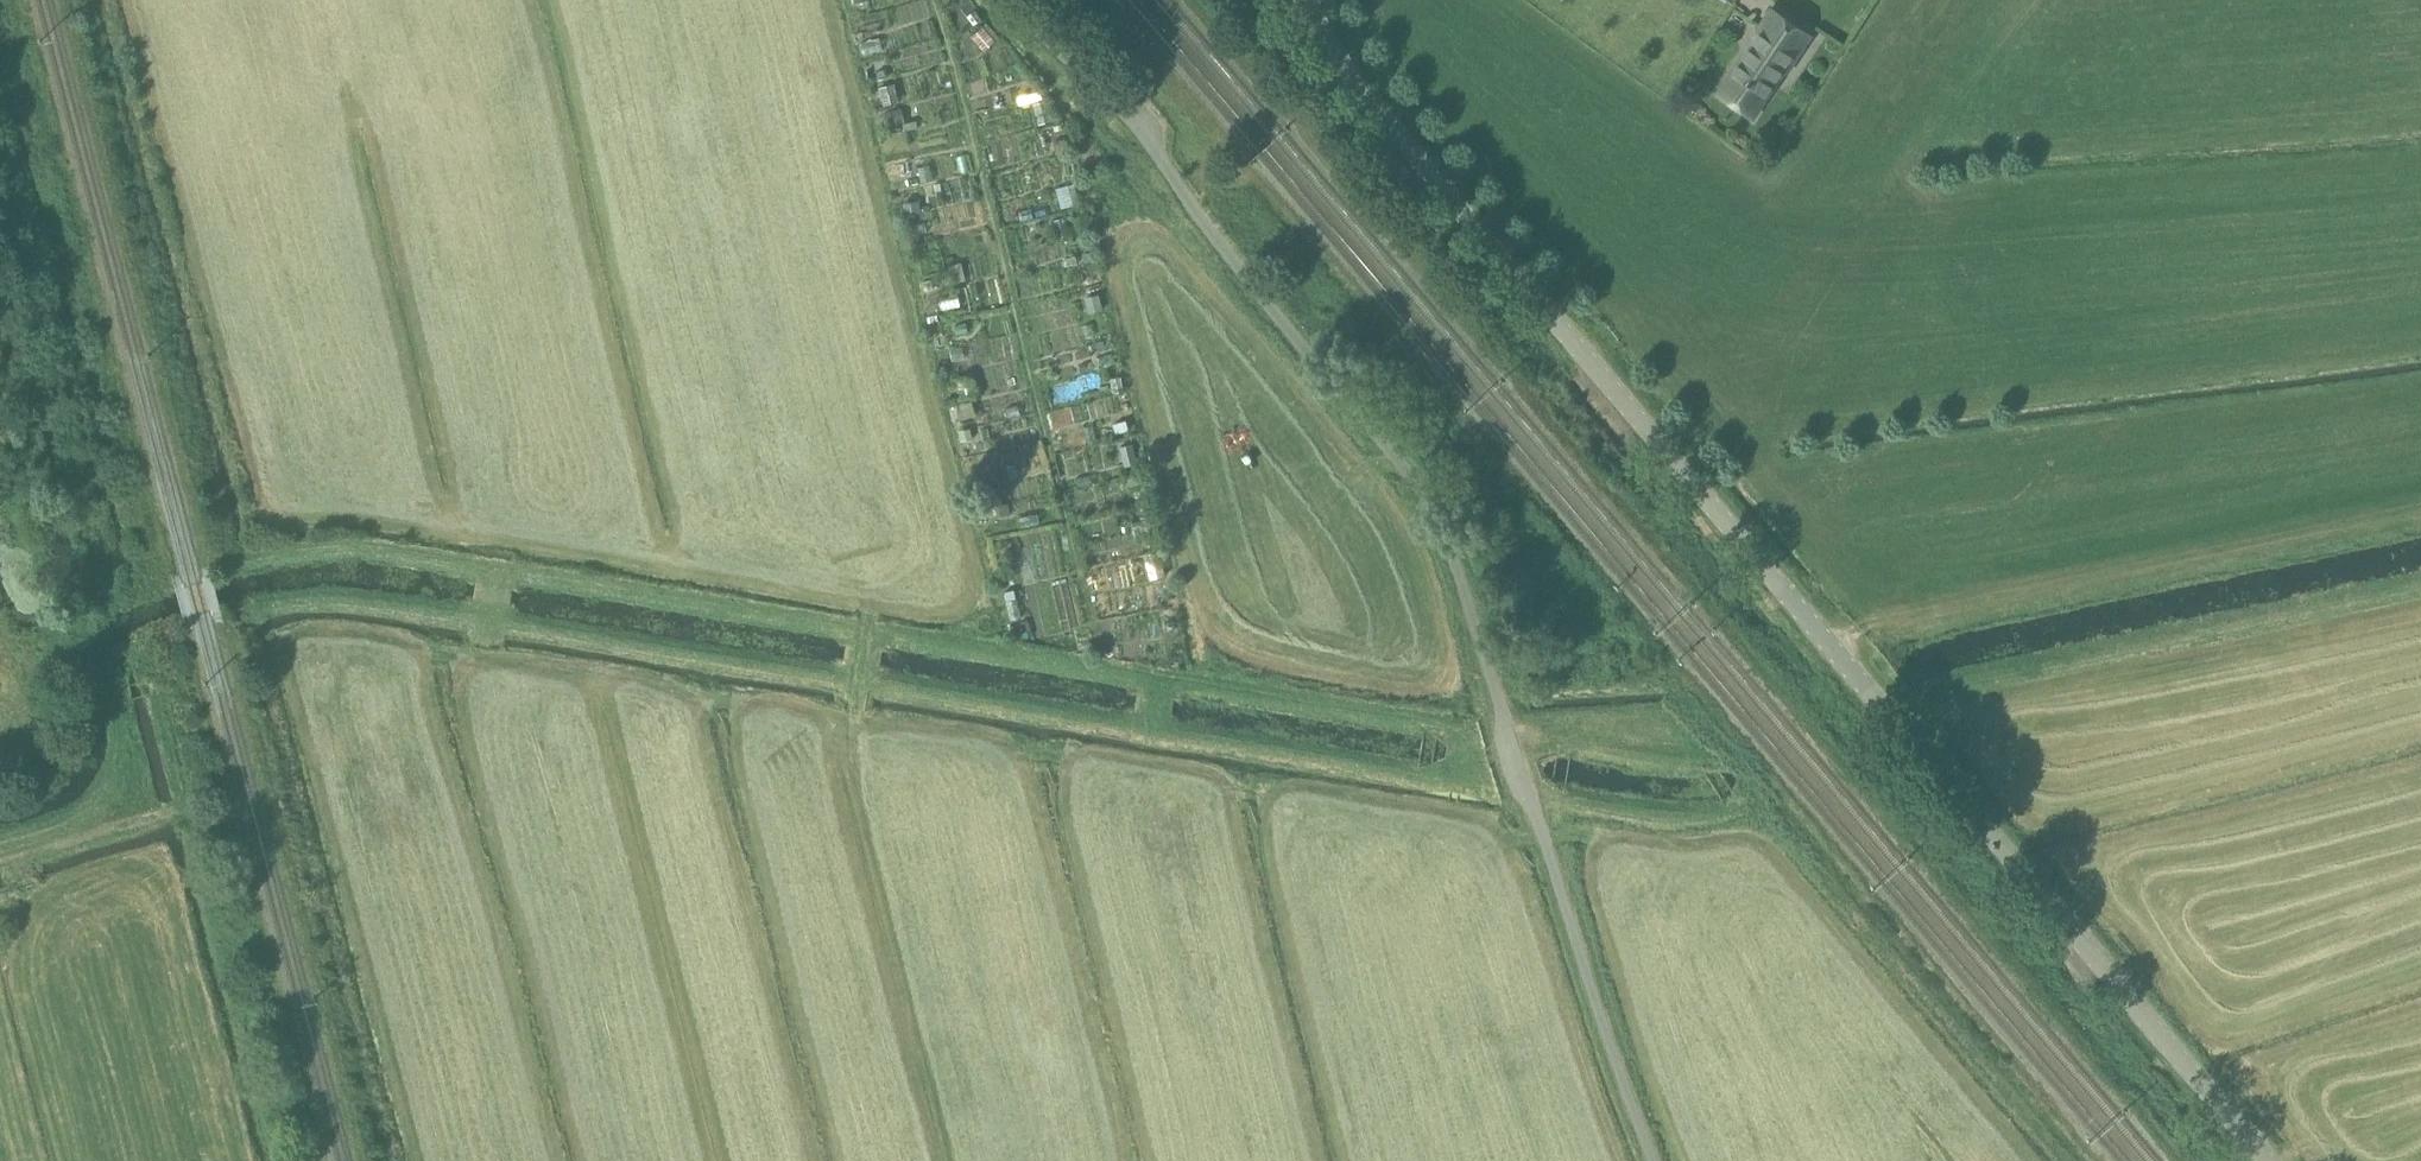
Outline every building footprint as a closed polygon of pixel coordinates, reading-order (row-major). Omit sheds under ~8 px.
[(1771,10),(1747,45),(1749,47),(1718,93),(1753,117),(1785,69),(1777,64),(1800,30),(1771,10)] [(984,50),(999,37),(987,23),(972,36),(984,50)] [(899,102),(894,83),(879,87),(884,105),(899,102)] [(884,112),(887,127),(903,123),(905,123),(902,108),(884,112)] [(905,130),(917,128),(916,121),(905,123),(903,123),(905,130)] [(1057,154),(1068,151),(1065,138),(1061,139),(1054,141),(1057,154)] [(902,203),(905,215),(921,212),(919,200),(902,203)] [(966,280),(962,262),(949,265),(954,283),(966,280)] [(931,279),(923,281),(925,290),(933,288),(931,279)] [(1088,313),(1103,309),(1099,294),(1085,298),(1088,313)] [(929,323),(939,320),(937,314),(927,316),(929,323)] [(977,395),(973,377),(957,380),(961,399),(977,395)] [(976,415),(972,400),(955,404),(959,419),(976,415)] [(1116,434),(1130,430),(1127,420),(1114,424),(1116,434)] [(959,431),(961,441),(973,438),(970,428),(959,431)] [(1120,447),(1123,457),(1135,454),(1133,444),(1120,447)] [(984,484),(995,481),(990,462),(977,465),(979,473),(981,472),(984,484)] [(1130,489),(1144,486),(1140,471),(1126,474),(1130,489)] [(995,506),(997,516),(1011,513),(1009,504),(995,506)] [(1133,522),(1137,538),(1151,534),(1148,518),(1133,522)] [(1149,570),(1151,579),(1165,576),(1160,551),(1149,553),(1153,569),(1149,570)] [(1007,600),(1017,598),(1014,590),(1005,592),(1007,600)]
